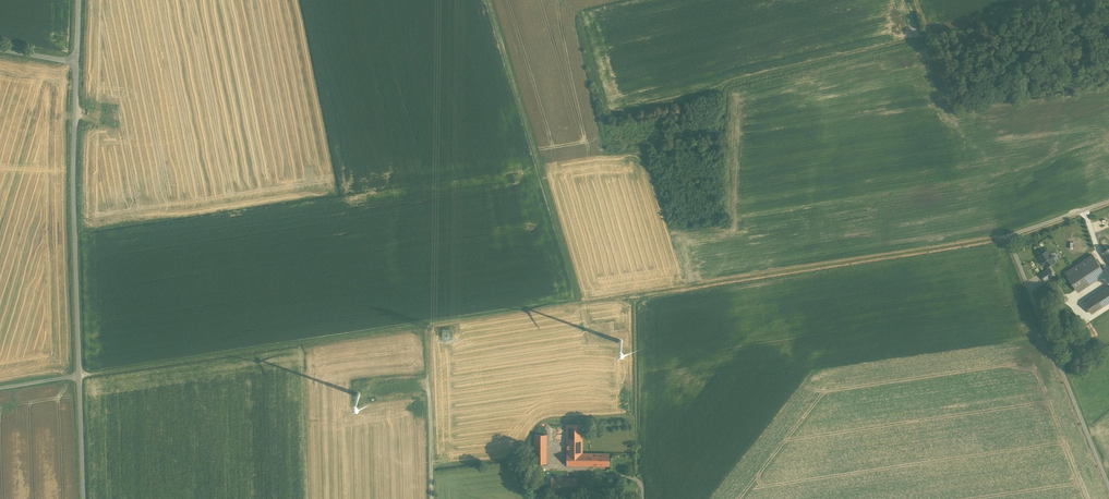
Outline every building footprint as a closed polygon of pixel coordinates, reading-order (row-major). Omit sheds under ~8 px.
[(1056,261),(1048,249),(1038,256),(1040,259),(1040,260),(1043,265),(1044,265),(1046,268),(1056,261)] [(1091,252),(1064,270),(1078,293),(1106,274),(1091,252)] [(1055,275),(1050,267),(1040,273),(1046,281),(1055,275)] [(1084,302),(1092,314),(1108,303),(1108,285),(1084,302)] [(1106,311),(1092,319),(1098,329),(1106,325),(1108,331),(1108,315),(1106,311)] [(567,425),(567,440),(582,440),(582,425),(567,425)] [(546,434),(534,434),(535,463),(547,463),(546,434)] [(567,465),(597,465),(597,454),(582,453),(582,440),(567,440),(567,465)] [(597,454),(597,465),(608,466),(609,454),(597,454)]
